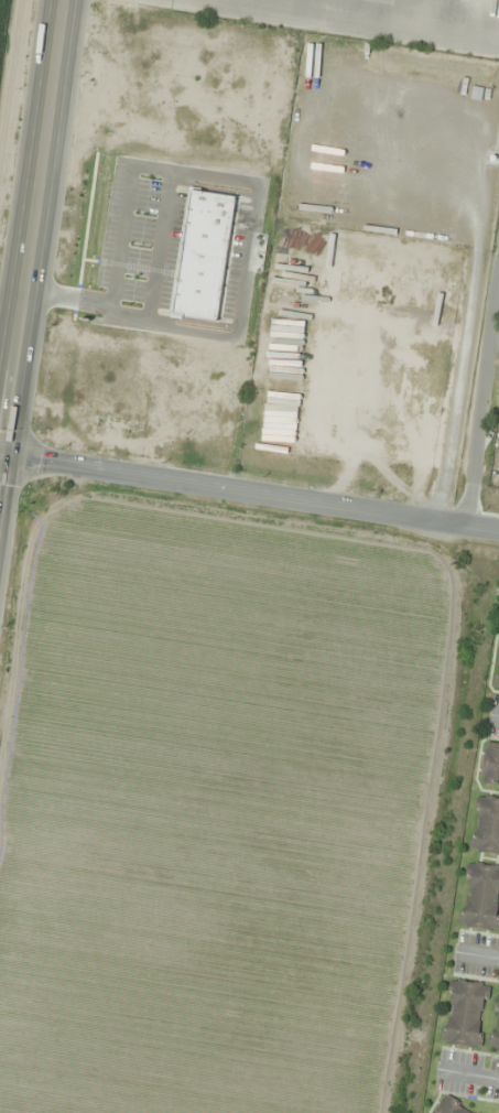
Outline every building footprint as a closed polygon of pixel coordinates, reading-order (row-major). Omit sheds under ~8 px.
[(484,745),(480,784),(498,786),(498,746),(484,745)] [(498,855),(498,798),(475,795),(469,852),(498,855)] [(467,862),(460,928),(498,932),(498,925),(498,866),(467,862)] [(447,1020),(442,1020),(440,1045),(483,1048),(488,983),(450,980),(447,1020)] [(494,995),(487,1051),(498,1053),(498,995),(494,995)] [(441,1096),(434,1112),(480,1112),(441,1096)]
